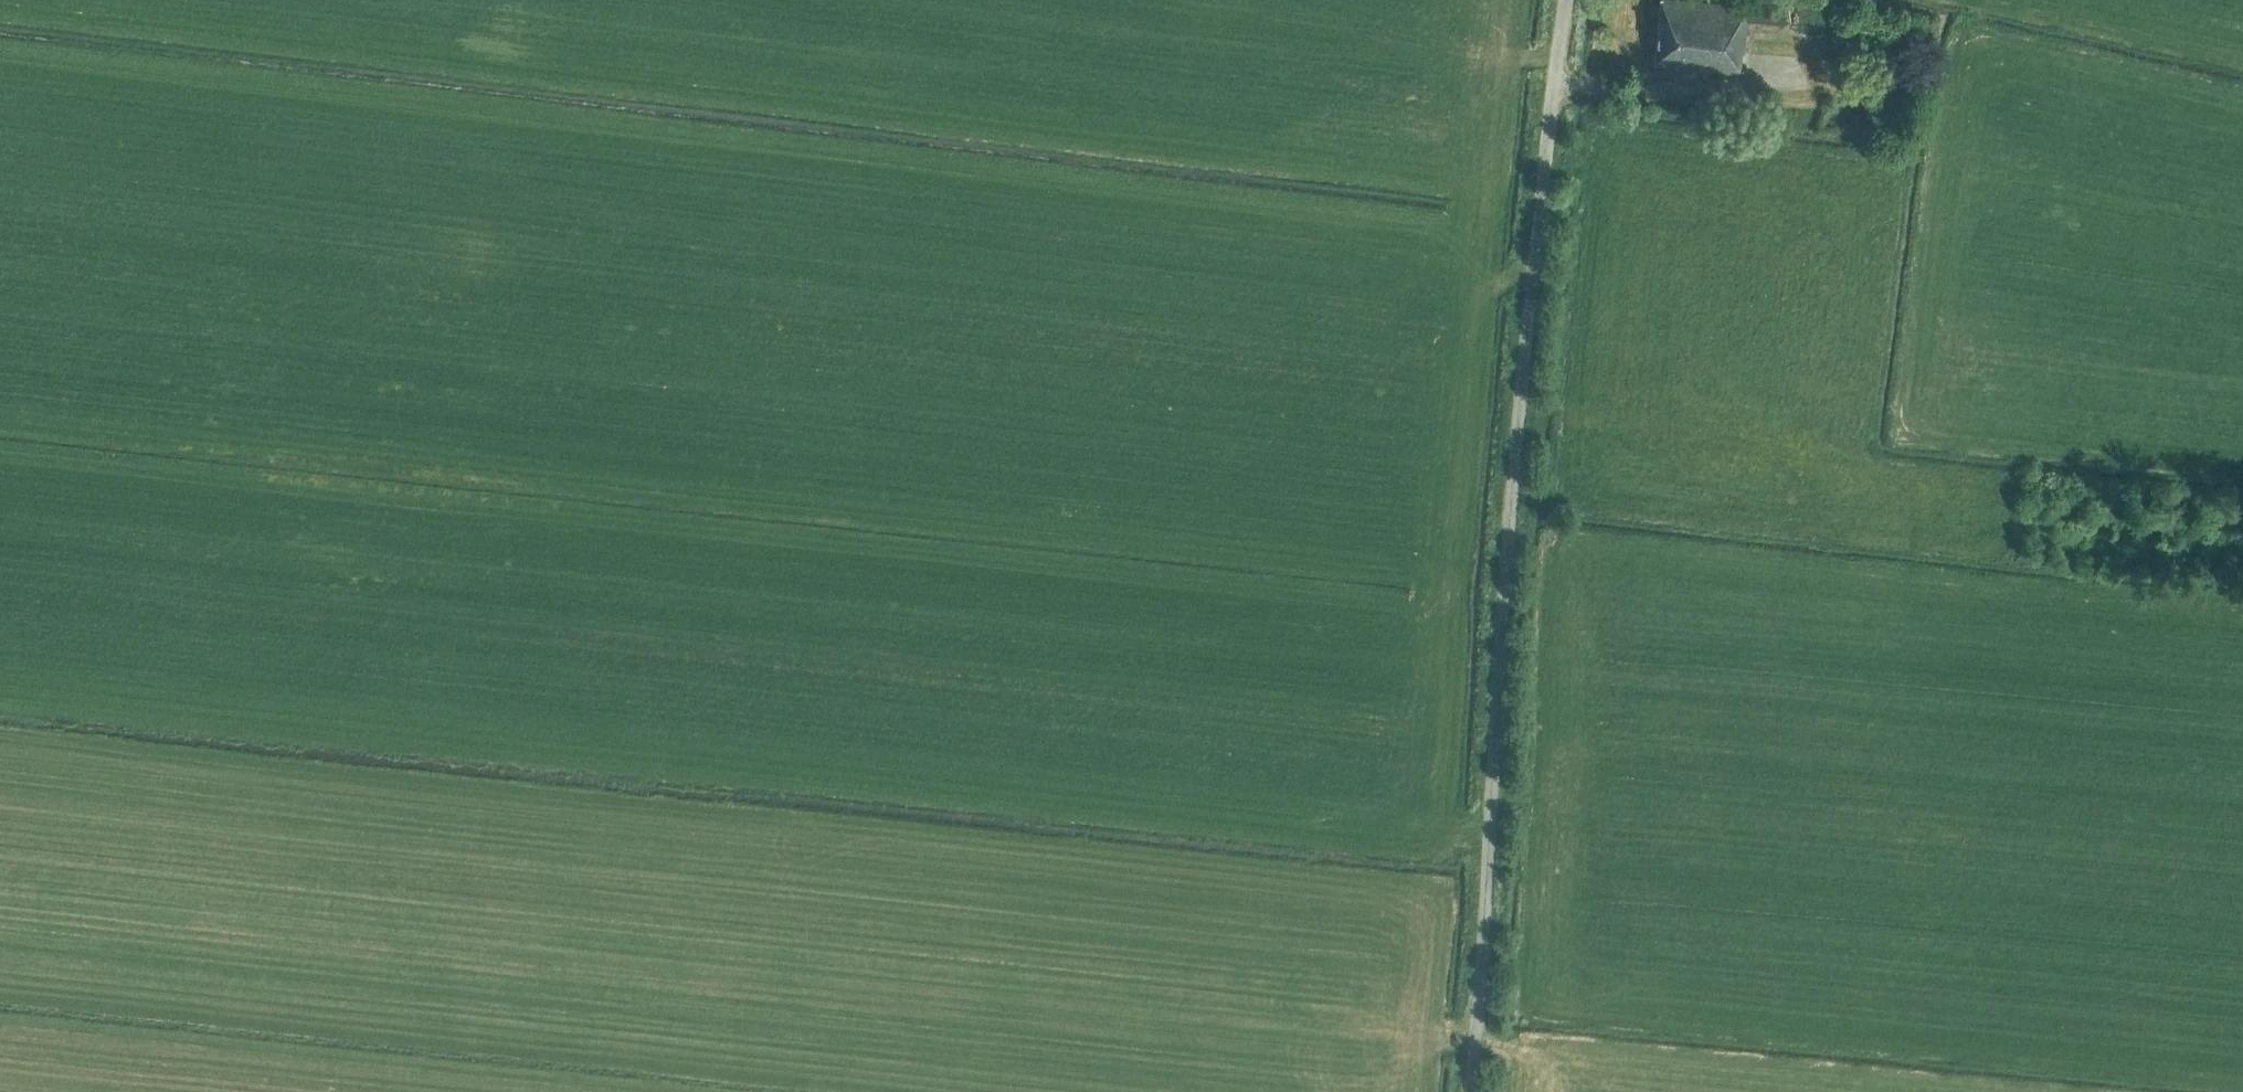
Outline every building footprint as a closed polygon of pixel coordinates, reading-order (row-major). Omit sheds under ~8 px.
[(1688,0),(1661,0),(1655,63),(1740,72),(1742,52),(1744,53),(1747,19),(1785,23),(1787,4),(1752,0),(1749,0),(1748,6),(1688,0)]
